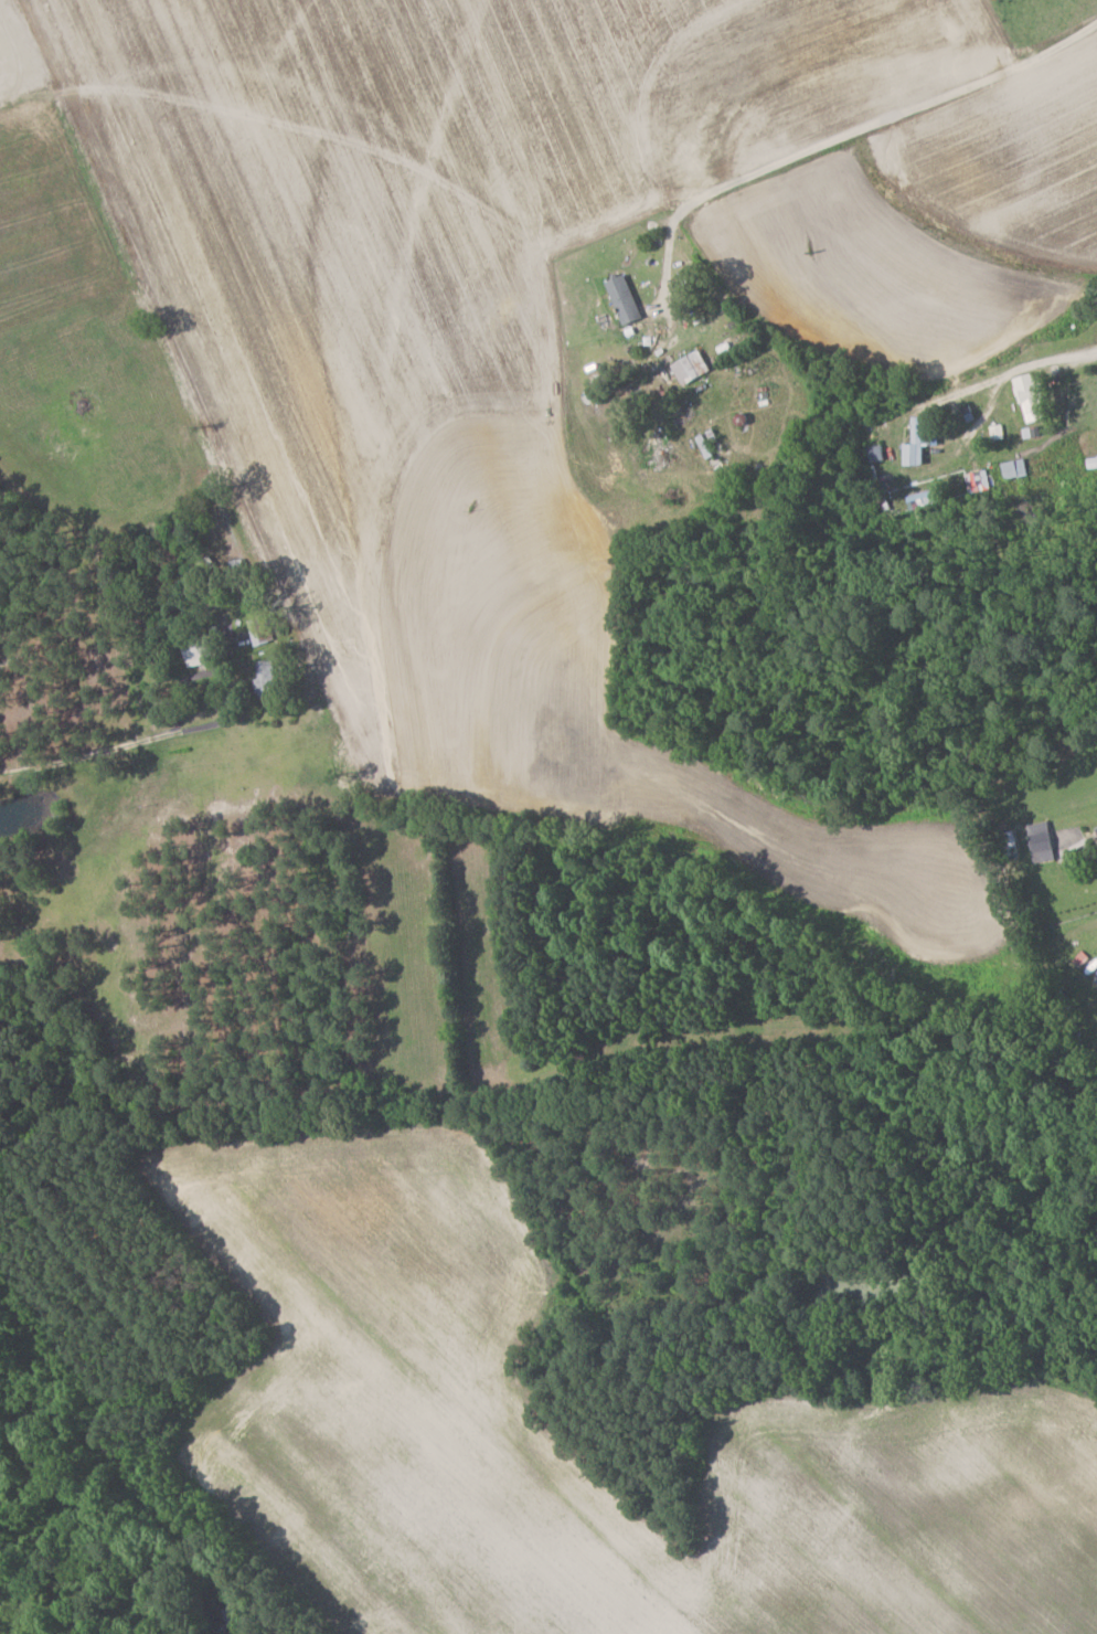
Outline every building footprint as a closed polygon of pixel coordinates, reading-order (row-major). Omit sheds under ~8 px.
[(608,281),(626,326),(646,317),(628,274),(608,281)] [(674,365),(687,386),(715,370),(702,348),(674,365)] [(1014,379),(1021,405),(1026,403),(1031,423),(1050,418),(1044,398),(1050,397),(1046,381),(1039,383),(1036,372),(1014,379)] [(698,436),(707,460),(717,456),(712,443),(719,440),(715,429),(698,436)] [(1030,475),(1027,458),(1002,463),(1006,479),(1030,475)] [(966,475),(970,493),(992,488),(987,469),(966,475)] [(255,647),(276,641),(269,615),(248,621),(255,647)] [(191,665),(219,662),(216,634),(188,638),(191,665)] [(257,661),(259,696),(277,695),(276,661),(257,661)] [(1037,863),(1058,859),(1051,820),(1029,824),(1037,863)] [(1084,950),(1074,961),(1096,984),(1096,963),(1084,950)]
